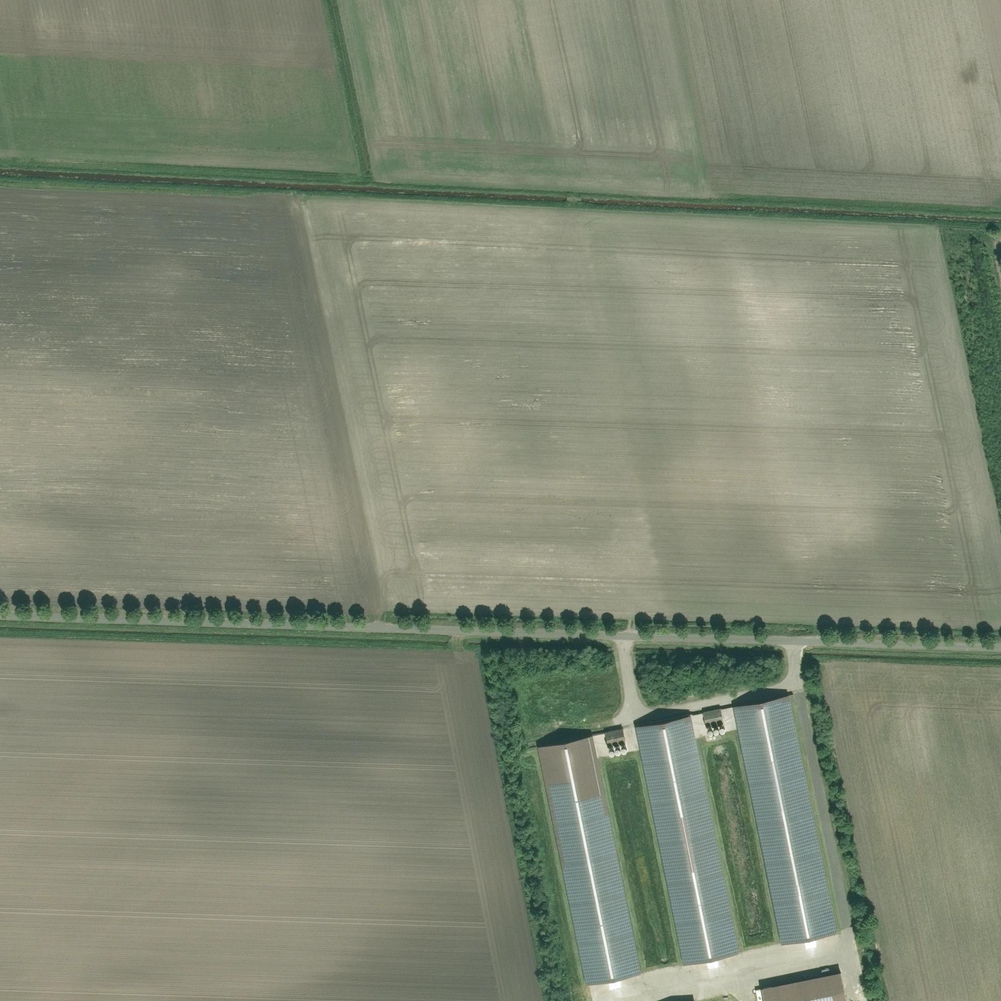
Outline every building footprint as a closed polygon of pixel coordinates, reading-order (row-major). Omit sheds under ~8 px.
[(791,694),(735,705),(784,946),(839,934),(791,694)] [(723,708),(705,711),(708,725),(726,721),(723,708)] [(637,725),(686,965),(740,954),(692,714),(637,725)] [(625,728),(607,732),(610,745),(628,741),(625,728)] [(538,746),(588,985),(645,973),(595,734),(538,746)] [(765,1000),(849,1000),(843,972),(762,989),(765,1000)]
